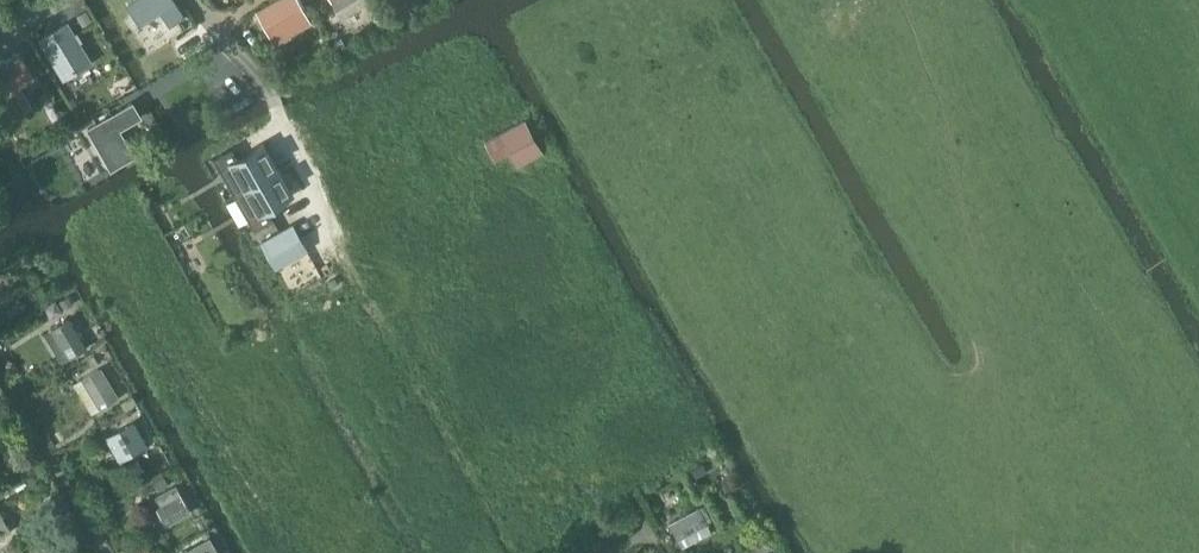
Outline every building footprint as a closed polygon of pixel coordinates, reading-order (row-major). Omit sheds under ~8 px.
[(128,3),(141,24),(160,10),(170,25),(186,14),(176,0),(132,0),(128,3)] [(293,0),(274,0),(258,10),(272,34),(288,24),(292,30),(306,22),(293,0)] [(406,2),(395,8),(402,21),(413,15),(406,2)] [(85,10),(78,15),(84,24),(91,20),(85,10)] [(67,23),(41,39),(64,75),(89,60),(67,23)] [(20,115),(32,107),(20,87),(34,79),(19,53),(0,65),(0,81),(20,115)] [(133,102),(88,127),(112,168),(135,154),(120,128),(141,116),(133,102)] [(502,133),(487,141),(496,157),(511,149),(519,163),(541,151),(524,120),(502,133)] [(92,164),(76,132),(44,149),(58,175),(72,167),(75,173),(92,164)] [(232,146),(214,157),(234,193),(278,168),(263,142),(238,156),(232,146)] [(278,168),(234,193),(255,229),(273,219),(270,212),(268,208),(292,194),(278,168)] [(293,224),(262,242),(269,254),(300,237),(293,224)] [(300,237),(269,254),(276,267),(307,249),(300,237)] [(55,296),(65,290),(58,279),(53,281),(47,271),(24,284),(39,311),(58,300),(55,296)] [(69,295),(60,300),(65,309),(74,303),(69,295)] [(70,318),(51,329),(69,358),(87,347),(70,318)] [(113,364),(107,354),(99,358),(105,368),(113,364)] [(101,367),(82,378),(100,408),(119,397),(101,367)] [(132,395),(121,402),(125,409),(137,402),(132,395)] [(133,420),(113,431),(127,456),(147,445),(133,420)] [(703,462),(691,468),(696,477),(708,471),(703,462)] [(164,474),(154,480),(159,489),(169,484),(164,474)] [(176,485),(156,496),(161,505),(170,522),(190,511),(176,485)] [(700,507),(669,523),(678,540),(709,524),(708,521),(712,519),(704,505),(701,507),(700,507)] [(11,531),(0,510),(0,537),(11,531)] [(179,552),(220,552),(210,536),(179,552)]
